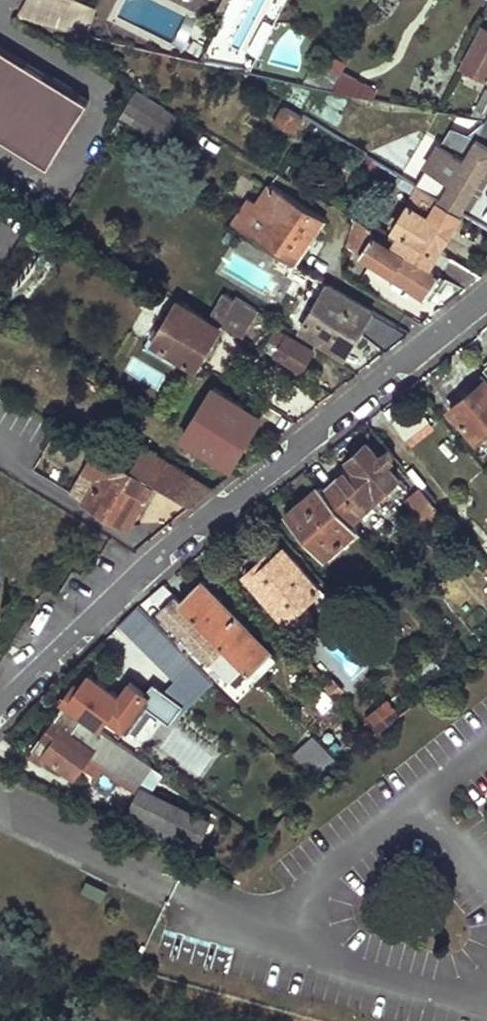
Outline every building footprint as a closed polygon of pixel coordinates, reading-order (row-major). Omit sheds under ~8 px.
[(19,12),(81,36),(95,0),(94,0),(24,0),(19,12)] [(483,27),(463,66),(486,79),(486,30),(483,27)] [(89,100),(0,45),(0,134),(50,165),(89,100)] [(212,64),(235,65),(236,48),(213,46),(212,64)] [(319,59),(306,84),(333,90),(343,71),(319,59)] [(343,71),(333,90),(375,98),(377,89),(343,71)] [(476,109),(486,115),(486,88),(476,109)] [(165,141),(180,116),(135,90),(121,115),(165,141)] [(295,131),(303,117),(284,107),(277,120),(295,131)] [(478,137),(486,142),(486,119),(486,120),(478,137)] [(432,170),(422,187),(462,212),(486,171),(442,143),(428,168),(432,170)] [(401,156),(393,169),(405,177),(412,165),(401,156)] [(412,165),(405,177),(422,187),(432,170),(428,168),(416,160),(412,165)] [(416,194),(389,239),(421,258),(427,247),(438,254),(462,212),(422,187),(405,177),(400,184),(416,194)] [(270,185),(256,206),(258,207),(270,214),(257,233),(256,235),(295,262),(326,220),(270,185)] [(258,207),(246,226),(257,233),(270,214),(258,207)] [(359,221),(347,243),(427,296),(440,278),(444,281),(448,274),(441,270),(421,258),(389,239),(359,221)] [(450,255),(441,270),(448,274),(467,287),(483,275),(450,255)] [(329,284),(302,329),(345,356),(361,331),(388,351),(410,334),(329,284)] [(225,292),(217,306),(222,308),(227,312),(235,298),(225,292)] [(236,295),(235,298),(227,312),(220,323),(238,334),(246,320),(242,318),(250,304),(236,295)] [(177,301),(154,341),(196,367),(220,327),(177,301)] [(220,323),(227,312),(222,308),(216,320),(220,323)] [(277,329),(271,338),(282,345),(277,354),(302,370),(313,351),(277,329)] [(486,378),(451,409),(477,438),(486,430),(486,379),(486,378)] [(215,388),(185,435),(230,463),(259,416),(215,388)] [(428,421),(415,404),(393,422),(406,437),(428,421)] [(144,447),(143,448),(129,438),(116,460),(154,483),(191,506),(213,489),(144,447)] [(354,461),(324,488),(351,519),(398,478),(386,463),(394,456),(386,446),(377,453),(366,441),(349,456),(354,461)] [(99,477),(85,500),(84,501),(127,526),(154,483),(116,460),(98,449),(85,469),(99,477)] [(72,492),(85,500),(99,477),(85,469),(72,492)] [(324,488),(320,483),(286,513),(323,555),(357,526),(351,519),(324,488)] [(443,514),(421,488),(409,500),(430,524),(443,514)] [(318,586),(284,548),(266,563),(262,559),(245,575),(284,617),(318,586)] [(202,578),(179,599),(243,664),(250,670),(267,652),(247,630),(250,626),(202,578)] [(179,599),(163,583),(149,595),(162,606),(159,610),(229,678),(243,664),(179,599)] [(214,680),(137,604),(117,623),(195,699),(214,680)] [(121,692),(89,671),(81,682),(76,689),(72,686),(64,700),(101,724),(108,713),(121,692)] [(81,682),(76,680),(72,686),(76,689),(81,682)] [(149,693),(130,681),(121,692),(108,713),(118,719),(123,712),(132,718),(149,693)] [(333,700),(315,681),(305,691),(323,709),(333,700)] [(392,700),(376,712),(385,724),(401,712),(392,700)] [(97,729),(64,706),(34,748),(45,755),(73,774),(81,763),(89,753),(104,762),(135,784),(150,761),(115,738),(100,727),(97,729)] [(115,738),(150,761),(166,740),(132,718),(123,712),(118,719),(114,726),(120,731),(115,738)] [(338,760),(313,734),(295,751),(319,779),(338,760)] [(45,755),(34,748),(31,753),(40,761),(45,755)] [(104,762),(89,753),(81,763),(96,772),(104,762)] [(210,819),(141,786),(130,809),(199,841),(210,819)]
